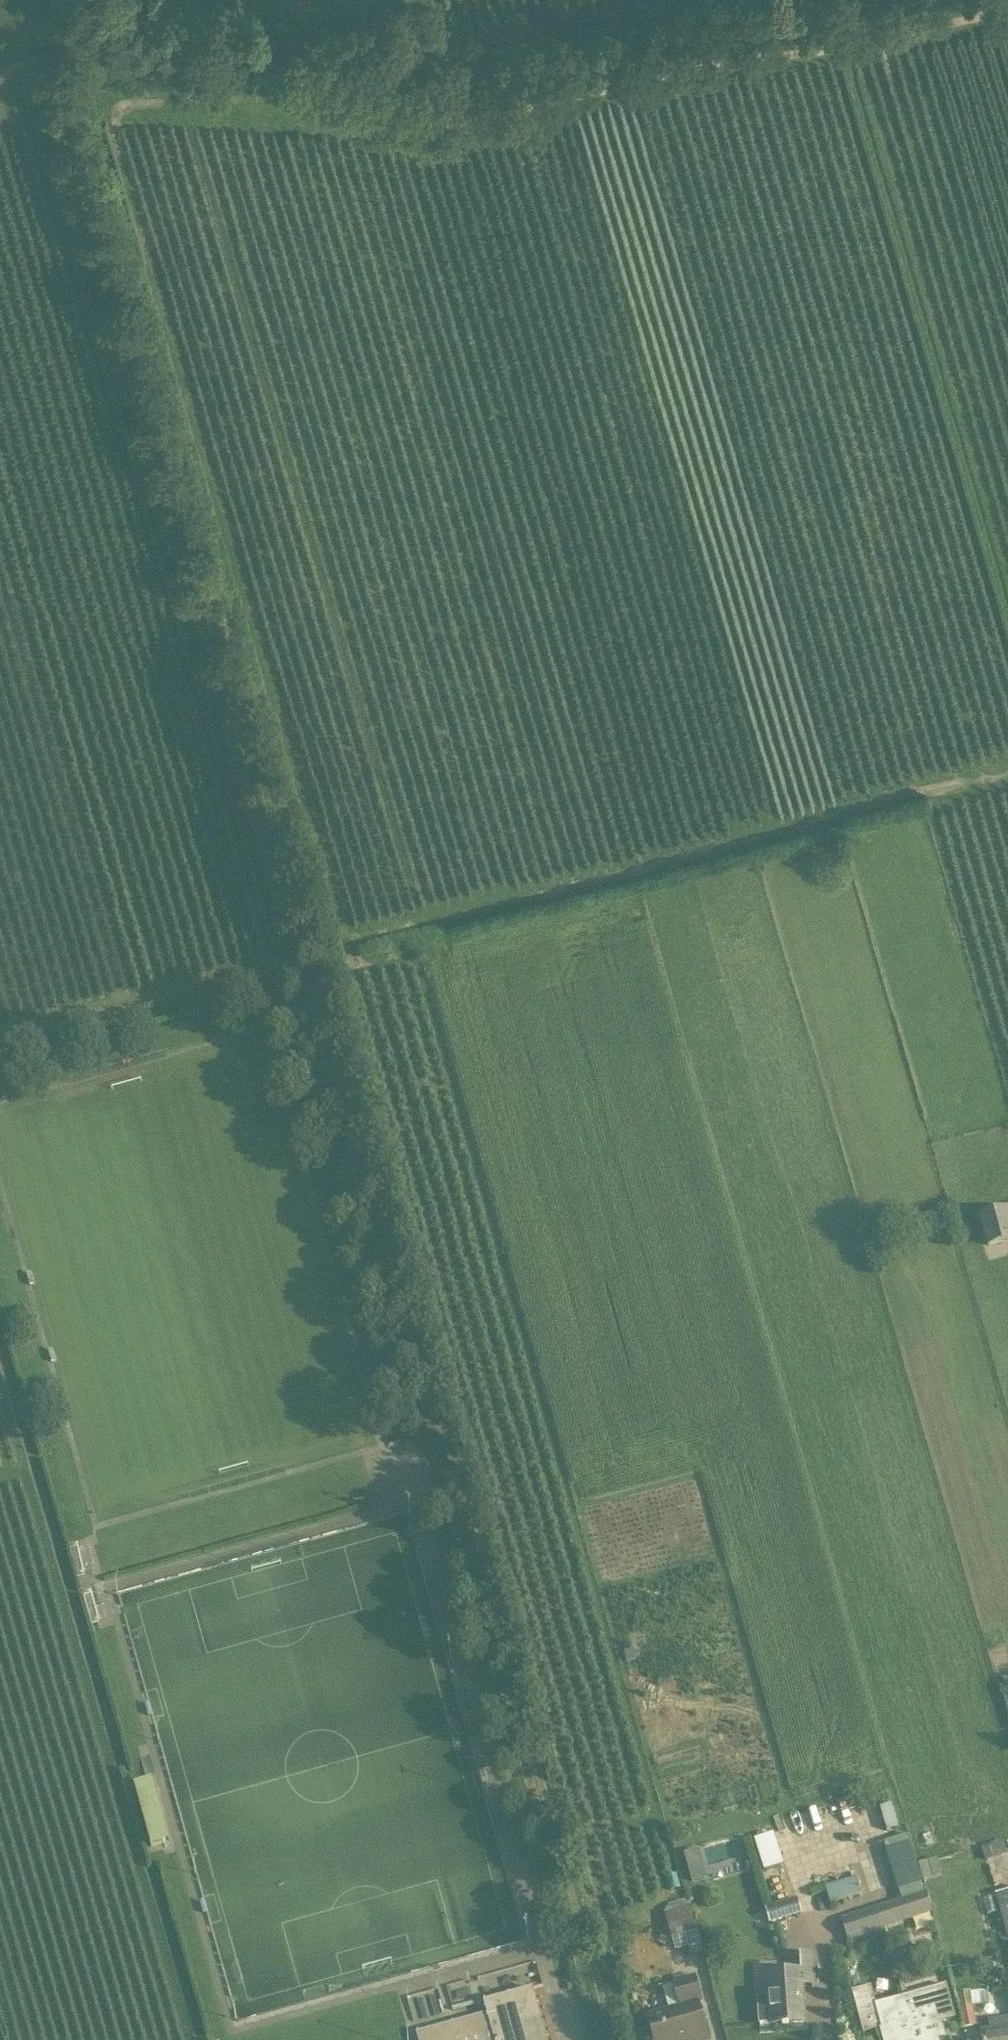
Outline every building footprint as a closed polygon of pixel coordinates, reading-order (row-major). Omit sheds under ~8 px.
[(986,1245),(1007,1239),(1007,1210),(979,1218),(986,1245)] [(627,1663),(637,1661),(634,1650),(624,1652),(627,1663)] [(891,1806),(881,1809),(887,1831),(898,1828),(891,1806)] [(771,1833),(749,1839),(760,1873),(781,1866),(771,1833)] [(906,1836),(883,1844),(886,1854),(909,1846),(906,1836)] [(1006,1852),(1002,1841),(981,1848),(985,1859),(1006,1852)] [(909,1846),(886,1854),(899,1891),(921,1884),(909,1846)] [(918,1864),(923,1882),(940,1877),(935,1859),(918,1864)] [(855,1877),(824,1887),(830,1903),(860,1893),(855,1877)] [(921,1884),(899,1891),(902,1900),(903,1899),(924,1893),(921,1884)] [(902,1900),(879,1907),(886,1929),(932,1913),(925,1892),(924,1893),(903,1899),(902,1900)] [(997,1896),(1007,1936),(1007,1893),(997,1896)] [(765,1908),(771,1925),(802,1915),(797,1898),(765,1908)] [(883,1929),(886,1929),(879,1907),(841,1919),(849,1945),(885,1933),(883,1929)] [(699,1944),(689,1908),(666,1914),(676,1950),(699,1944)] [(803,1986),(815,1985),(813,1955),(800,1956),(801,1972),(768,1974),(770,1998),(758,1999),(759,2025),(771,2025),(772,2027),(805,2025),(803,1986)] [(648,2017),(655,2039),(708,2039),(698,2003),(702,2002),(695,1977),(674,1983),(681,2008),(648,2017)] [(940,2022),(956,2018),(947,1986),(905,1997),(908,2005),(917,2039),(945,2039),(940,2022)] [(905,1997),(876,2005),(871,1987),(852,1992),(864,2034),(882,2029),(885,2039),(917,2039),(908,2005),(905,1997)] [(533,1989),(484,2003),(487,2014),(417,2034),(419,2039),(547,2039),(533,1989)] [(964,2028),(976,2026),(970,1993),(958,1995),(964,2028)] [(982,2031),(983,2039),(1007,2039),(1007,2018),(989,2020),(990,2030),(982,2031)]
